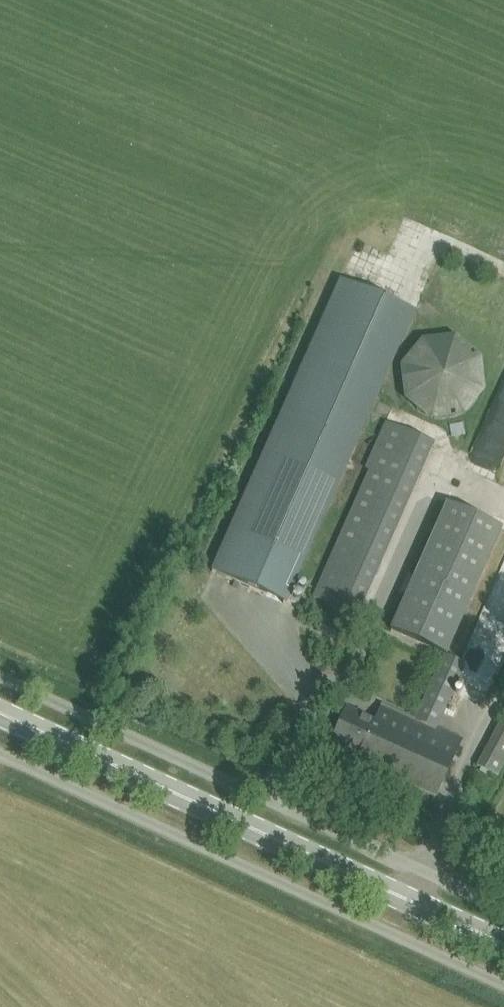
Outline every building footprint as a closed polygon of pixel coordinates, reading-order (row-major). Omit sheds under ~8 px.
[(212,572),(284,604),(412,312),(340,280),(212,572)] [(422,342),(403,366),(406,398),(431,418),(462,415),(482,389),(479,358),(454,338),(422,342)] [(313,598),(357,617),(434,444),(385,422),(365,467),(369,469),(320,580),(317,589),(313,598)] [(391,630),(444,653),(446,654),(447,653),(502,528),(447,504),(391,630)] [(312,577),(308,585),(317,589),(320,580),(312,577)] [(382,706),(375,722),(347,710),(332,743),(368,759),(366,763),(437,795),(462,739),(437,728),(466,662),(447,653),(446,654),(444,653),(416,719),(382,703),(381,705),(382,706)] [(494,776),(496,777),(503,763),(503,725),(501,724),(477,766),(494,776)]
